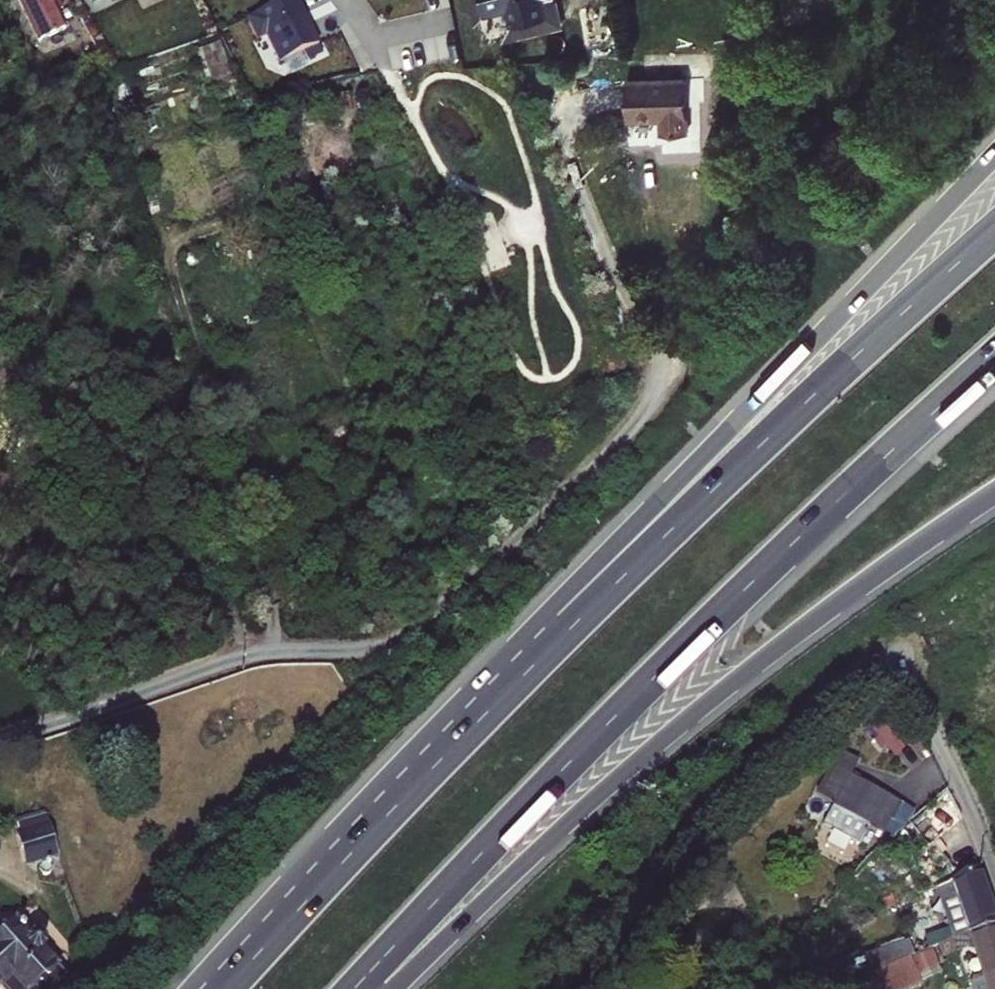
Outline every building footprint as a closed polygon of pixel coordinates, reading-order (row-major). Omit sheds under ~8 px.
[(40,42),(65,29),(57,12),(64,8),(60,0),(18,0),(40,42)] [(248,16),(258,37),(267,33),(281,61),(320,42),(299,0),(281,0),(248,16)] [(491,15),(487,0),(478,0),(482,18),(491,15)] [(553,20),(549,4),(541,6),(540,0),(487,0),(491,15),(513,10),(518,28),(553,20)] [(541,6),(549,4),(553,20),(518,28),(521,40),(569,29),(562,0),(540,0),(541,6)] [(221,41),(197,50),(211,88),(235,78),(221,41)] [(628,81),(628,119),(663,118),(663,133),(688,133),(687,79),(628,81)] [(857,760),(840,751),(819,791),(835,800),(823,822),(855,840),(865,822),(873,826),(889,795),(849,774),(857,760)] [(930,847),(961,819),(946,789),(909,823),(930,847)] [(29,865),(57,857),(48,823),(19,831),(29,865)] [(969,931),(969,933),(994,924),(994,915),(980,867),(952,881),(969,931)] [(969,931),(952,881),(935,887),(952,937),(969,931)] [(2,988),(53,988),(69,975),(17,919),(12,923),(2,921),(0,922),(0,986),(2,988)] [(983,975),(994,971),(994,924),(969,933),(983,975)] [(873,973),(880,988),(909,988),(913,987),(902,961),(873,973)] [(983,975),(984,976),(973,979),(971,984),(972,988),(994,988),(994,971),(983,975)]
